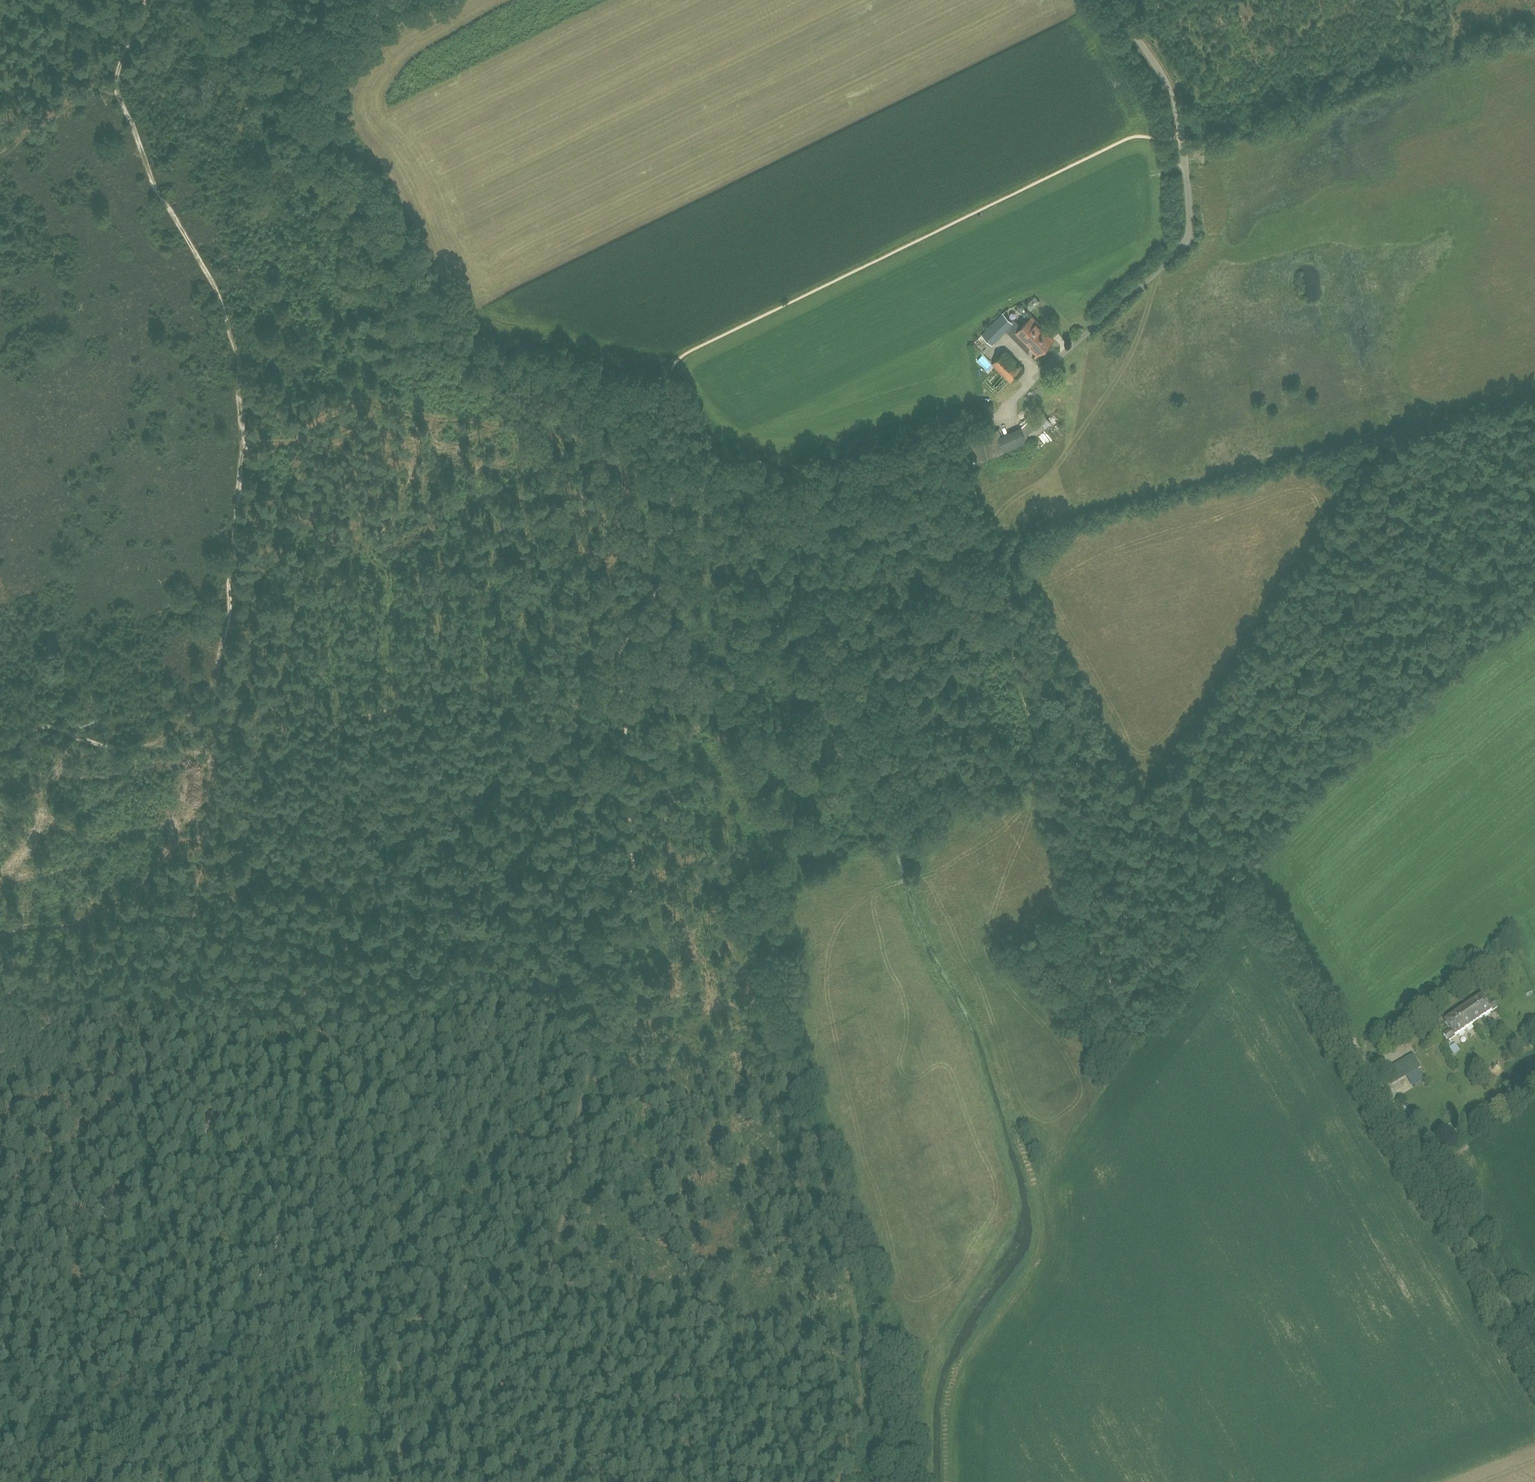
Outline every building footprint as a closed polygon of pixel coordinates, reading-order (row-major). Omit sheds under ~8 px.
[(1003,312),(981,334),(993,345),(1014,323),(1003,312)] [(1054,338),(1032,317),(1016,333),(1038,354),(1054,338)] [(1023,369),(1005,350),(992,363),(1010,381),(1023,369)] [(1037,416),(1020,430),(1030,442),(1046,427),(1037,416)] [(973,459),(1005,452),(999,428),(968,435),(973,459)] [(1451,1031),(1444,1035),(1448,1042),(1499,1009),(1494,1002),(1487,1006),(1482,998),(1445,1022),(1451,1031)] [(1410,1063),(1394,1073),(1404,1089),(1420,1079),(1410,1063)]
